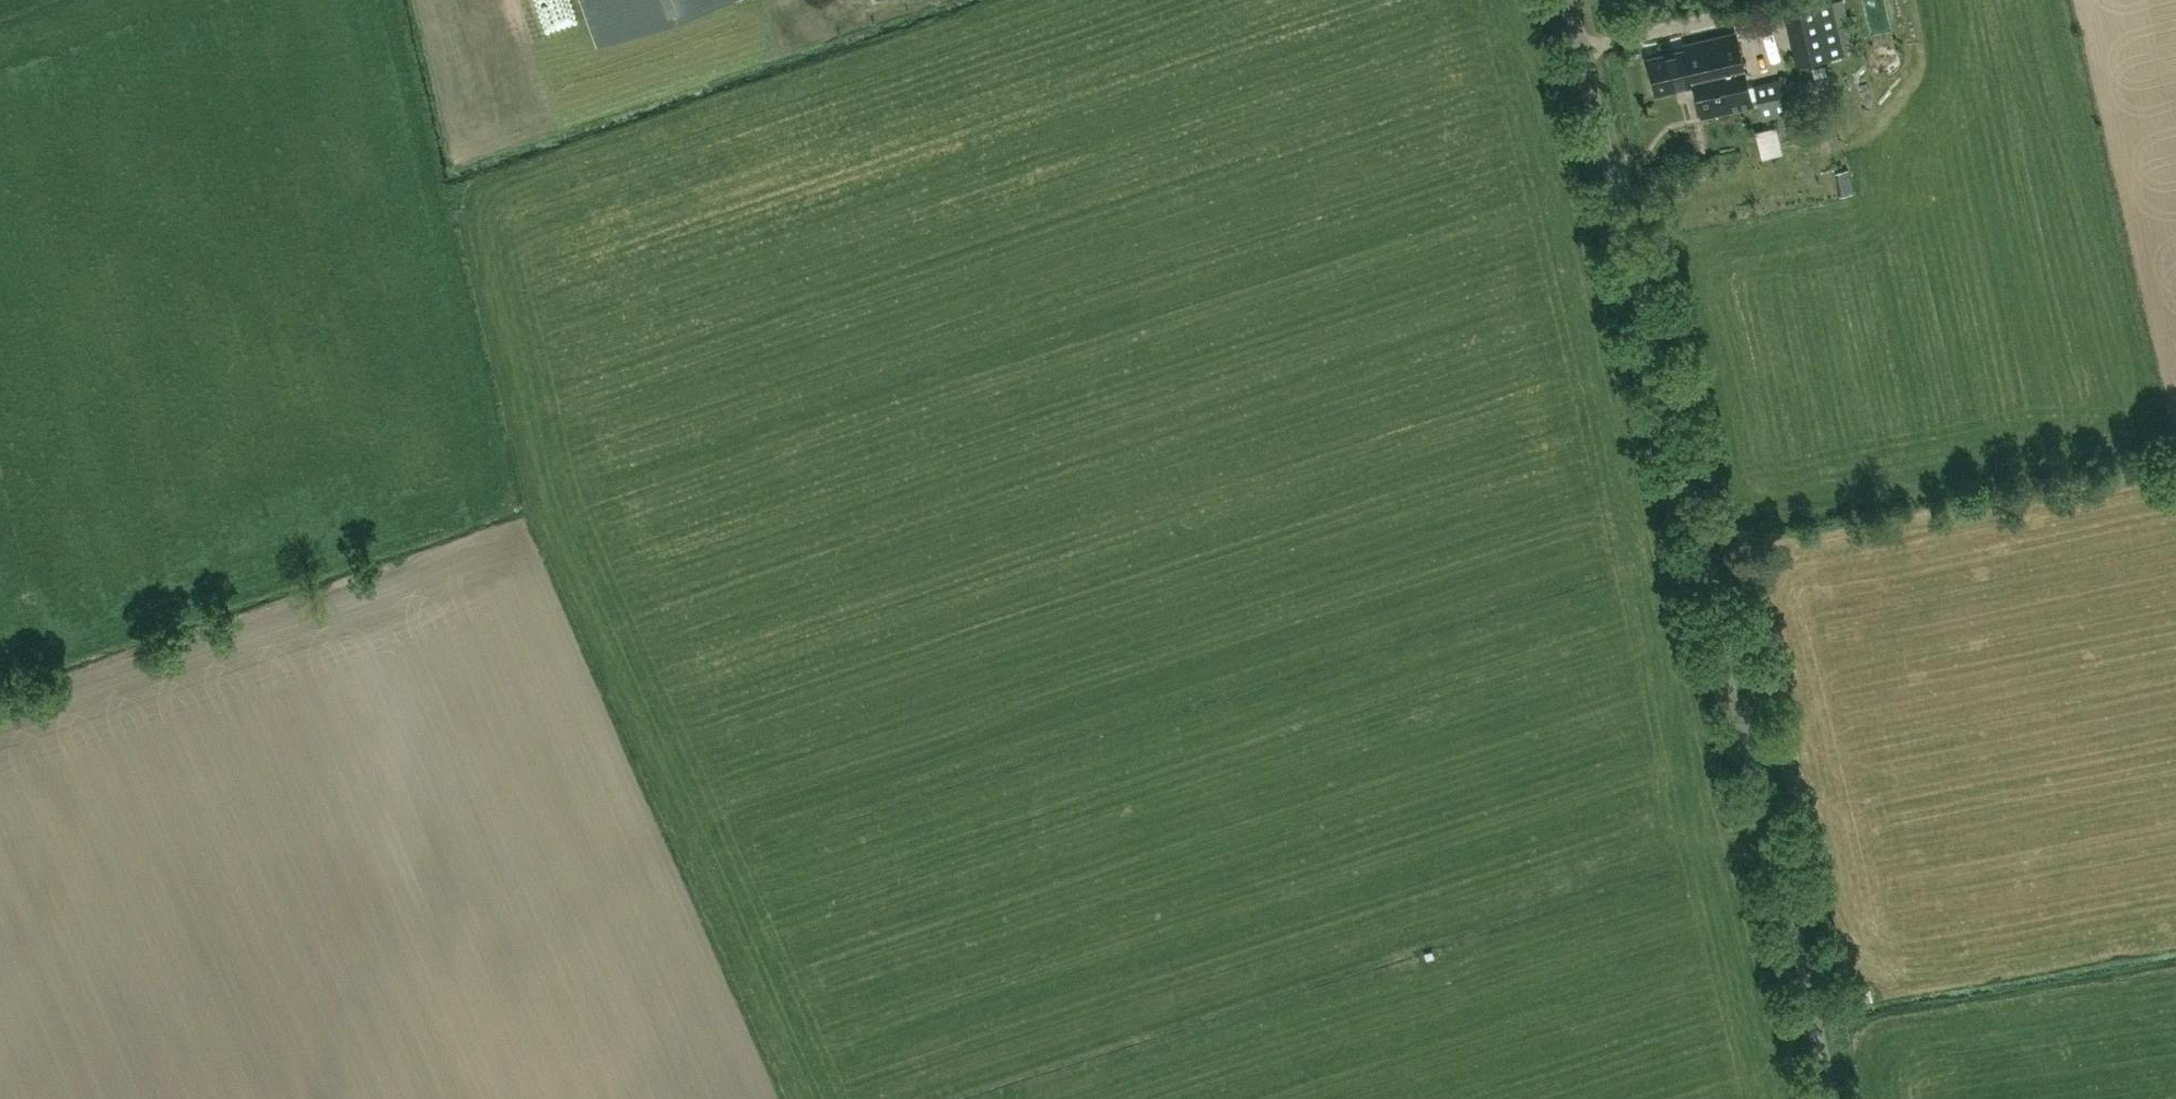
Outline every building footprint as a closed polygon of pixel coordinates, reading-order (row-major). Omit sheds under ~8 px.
[(601,40),(711,0),(586,0),(601,40)] [(1842,54),(1830,3),(1786,14),(1798,65),(1842,54)] [(1687,49),(1648,58),(1656,93),(1694,85),(1702,117),(1752,105),(1735,33),(1685,44),(1687,49)] [(1876,64),(1893,61),(1888,38),(1871,42),(1876,64)] [(1755,85),(1762,119),(1789,114),(1781,80),(1755,85)]
